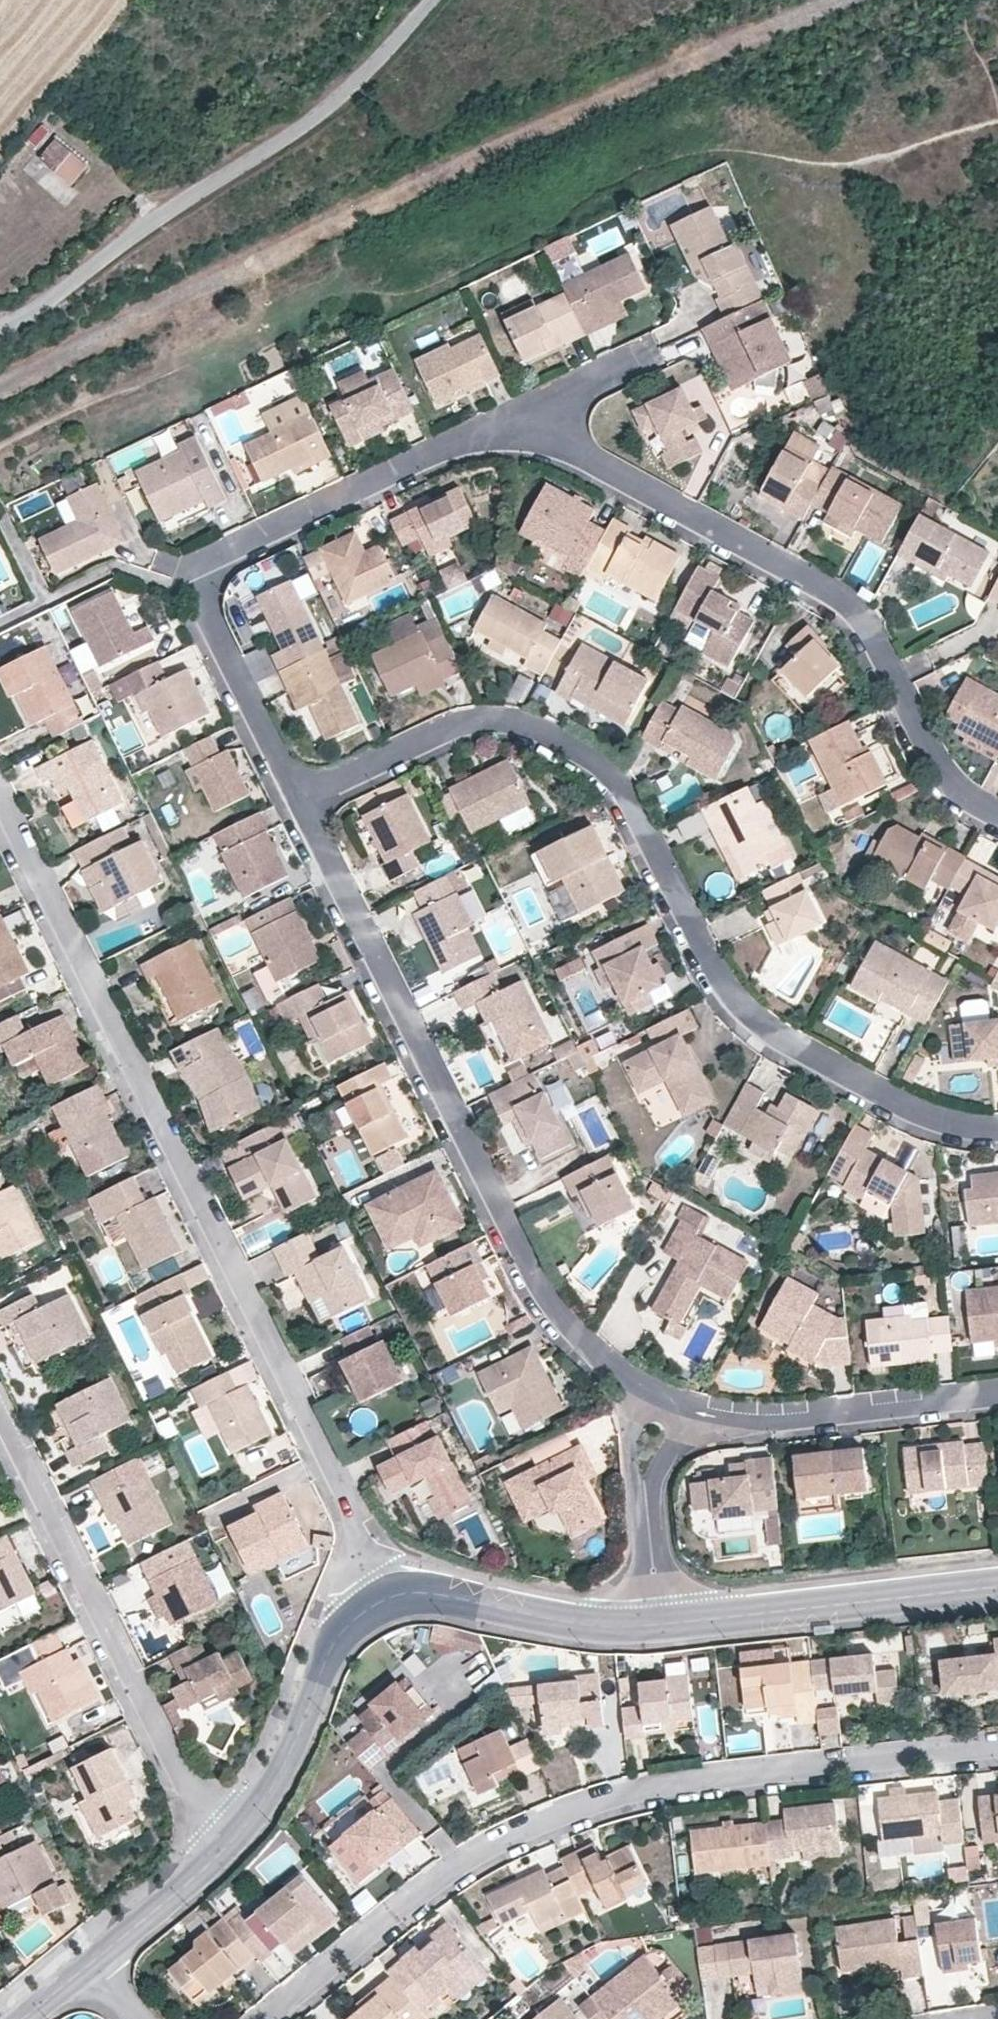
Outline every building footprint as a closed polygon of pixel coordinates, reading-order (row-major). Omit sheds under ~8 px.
[(57,141),(40,159),(54,171),(70,186),(87,167),(57,141)] [(762,302),(764,302),(738,245),(731,249),(712,208),(678,224),(697,264),(705,262),(718,290),(721,298),(718,300),(726,319),(762,302)] [(695,279),(718,290),(705,262),(697,264),(678,224),(671,227),(695,279)] [(569,235),(544,242),(549,259),(573,252),(569,235)] [(630,253),(562,285),(566,294),(584,331),(599,324),(596,315),(607,310),(606,307),(622,300),(623,302),(647,291),(630,253)] [(584,331),(566,294),(537,309),(506,323),(526,364),(547,353),(542,342),(560,334),(565,344),(566,346),(586,336),(584,331)] [(506,323),(537,309),(533,300),(502,314),(506,323)] [(586,336),(587,338),(629,317),(623,302),(622,300),(606,307),(607,310),(596,315),(599,324),(584,331),(586,336)] [(726,319),(704,330),(728,379),(755,382),(755,388),(777,390),(779,370),(783,345),(762,302),(726,319)] [(547,353),(565,344),(560,334),(542,342),(547,353)] [(501,376),(482,336),(452,351),(450,346),(416,362),(438,407),(455,399),(454,394),(485,379),(487,383),(501,376)] [(792,364),(783,345),(779,370),(792,364)] [(415,413),(395,370),(370,382),(373,388),(347,401),(331,408),(350,449),(380,434),(378,429),(384,427),(415,413)] [(373,388),(370,382),(365,371),(338,384),(347,401),(373,388)] [(454,394),(455,399),(487,383),(485,379),(454,394)] [(755,382),(728,379),(734,392),(755,382)] [(683,389),(640,408),(650,431),(657,427),(663,424),(671,439),(665,442),(669,452),(663,455),(669,470),(703,454),(696,441),(687,445),(680,432),(699,424),(683,389)] [(834,410),(828,394),(814,403),(820,416),(834,410)] [(650,431),(640,408),(632,412),(643,434),(650,431)] [(332,458),(312,416),(246,446),(263,484),(293,470),(314,459),(317,466),(332,458)] [(657,427),(665,442),(671,439),(663,424),(657,427)] [(813,462),(821,446),(795,432),(786,447),(813,462)] [(206,502),(210,510),(228,501),(197,438),(179,447),(181,452),(136,473),(160,524),(206,502)] [(785,511),(803,522),(812,505),(822,487),(806,477),(813,462),(786,447),(763,491),(787,505),(785,511)] [(233,454),(228,456),(246,492),(252,490),(233,454)] [(314,459),(293,470),(296,475),(317,466),(314,459)] [(806,477),(822,487),(831,471),(813,462),(806,477)] [(87,467),(57,476),(61,489),(91,479),(87,467)] [(822,487),(812,505),(829,515),(824,524),(851,538),(856,529),(859,526),(867,525),(872,528),(867,536),(883,544),(903,506),(833,468),(831,471),(822,487)] [(108,545),(110,550),(126,543),(98,484),(68,499),(79,521),(41,540),(57,576),(100,556),(98,549),(108,545)] [(530,553),(580,582),(599,546),(607,532),(590,522),(596,511),(547,485),(521,534),(536,542),(530,553)] [(461,489),(391,521),(403,548),(421,538),(427,550),(449,539),(479,525),(461,489)] [(760,496),(785,511),(787,505),(763,491),(760,496)] [(212,514),(210,510),(206,502),(160,524),(166,536),(212,514)] [(920,517),(899,555),(917,565),(920,560),(949,575),(973,587),(990,556),(920,517)] [(633,530),(614,520),(607,532),(599,546),(617,555),(606,574),(625,585),(628,579),(640,585),(637,591),(657,602),(682,557),(655,542),(650,551),(642,547),(644,542),(630,535),(633,530)] [(859,526),(856,529),(867,536),(872,528),(867,525),(859,526)] [(370,562),(365,552),(356,534),(321,550),(345,599),(363,591),(365,597),(398,580),(386,554),(370,562)] [(647,538),(644,542),(642,547),(650,551),(655,542),(647,538)] [(454,548),(449,539),(427,550),(431,559),(454,548)] [(100,556),(110,550),(108,545),(98,549),(100,556)] [(381,545),(365,552),(370,562),(386,554),(381,545)] [(920,560),(917,565),(946,581),(949,575),(920,560)] [(442,574),(450,592),(469,582),(460,565),(442,574)] [(722,578),(700,566),(675,611),(692,621),(715,633),(702,655),(730,669),(755,621),(740,613),(730,608),(733,601),(714,592),(722,578)] [(628,579),(625,585),(637,591),(640,585),(628,579)] [(272,656),(280,673),(326,651),(293,581),(257,597),(268,621),(273,619),(277,626),(272,629),(283,651),(272,656)] [(990,597),(997,602),(997,582),(990,597)] [(363,591),(345,599),(348,605),(365,597),(363,591)] [(418,595),(422,605),(429,601),(424,592),(418,595)] [(73,613),(102,668),(155,641),(148,627),(135,634),(114,593),(73,613)] [(525,666),(543,676),(561,642),(544,632),(547,626),(494,597),(475,631),(492,641),(510,650),(528,659),(525,666)] [(743,607),(733,601),(730,608),(740,613),(743,607)] [(556,602),(549,615),(565,623),(572,611),(556,602)] [(692,621),(675,611),(667,627),(684,636),(692,621)] [(268,621),(272,629),(277,626),(273,619),(268,621)] [(841,668),(826,652),(815,641),(819,637),(808,626),(786,647),(796,659),(782,671),(808,699),(841,668)] [(444,682),(463,673),(449,643),(431,651),(422,631),(372,655),(392,698),(417,686),(440,674),(444,682)] [(815,641),(826,652),(830,648),(819,637),(815,641)] [(506,657),(510,650),(492,641),(489,648),(506,657)] [(607,699),(600,713),(625,726),(650,681),(583,645),(556,694),(571,702),(574,698),(578,689),(592,697),(598,695),(607,699)] [(55,738),(83,724),(46,648),(0,670),(0,676),(11,698),(18,695),(23,692),(40,723),(46,719),(55,738)] [(326,651),(280,673),(298,712),(309,707),(315,703),(318,708),(311,711),(327,741),(362,725),(326,651)] [(160,662),(125,679),(135,699),(141,695),(148,692),(156,708),(149,711),(163,739),(212,714),(189,669),(169,680),(160,662)] [(446,685),(444,682),(440,674),(417,686),(422,697),(446,685)] [(729,678),(721,692),(735,699),(742,686),(729,678)] [(135,699),(125,679),(108,687),(118,708),(135,699)] [(997,755),(997,696),(980,686),(956,731),(966,737),(997,755)] [(574,698),(600,713),(607,699),(598,695),(592,697),(578,689),(574,698)] [(33,726),(40,723),(23,692),(18,695),(33,726)] [(148,692),(141,695),(149,711),(156,708),(148,692)] [(663,703),(642,740),(660,749),(665,743),(684,753),(692,757),(688,765),(716,781),(736,745),(732,734),(683,707),(680,712),(663,703)] [(862,748),(849,722),(810,741),(843,808),(888,785),(872,752),(871,752),(866,756),(862,748)] [(220,754),(211,737),(185,750),(194,768),(203,788),(216,813),(250,796),(228,751),(220,754)] [(997,759),(997,755),(966,737),(962,744),(996,762),(997,759)] [(94,741),(37,769),(44,784),(53,779),(60,795),(71,790),(86,822),(124,804),(94,741)] [(868,745),(862,748),(866,756),(871,752),(868,745)] [(692,757),(684,753),(680,760),(688,765),(692,757)] [(467,825),(472,835),(502,820),(532,805),(509,760),(450,789),(451,792),(467,825)] [(196,792),(203,788),(194,768),(186,771),(196,792)] [(747,788),(702,810),(722,849),(730,846),(745,877),(770,865),(772,864),(768,855),(787,845),(764,801),(756,805),(747,788)] [(467,825),(451,792),(441,796),(457,830),(467,825)] [(409,794),(364,816),(386,864),(382,866),(390,882),(421,867),(413,852),(433,843),(409,794)] [(532,805),(502,820),(511,838),(541,823),(532,805)] [(675,820),(682,838),(706,828),(698,810),(675,820)] [(270,831),(260,813),(216,836),(225,853),(222,856),(245,899),(288,876),(268,832),(270,831)] [(932,881),(949,890),(951,887),(965,860),(966,858),(949,849),(947,853),(920,838),(896,825),(890,829),(871,861),(927,890),(932,881)] [(593,827),(540,854),(554,884),(564,879),(581,915),(626,892),(593,827)] [(124,828),(78,850),(89,870),(97,866),(105,882),(117,907),(163,884),(143,841),(133,846),(124,828)] [(922,834),(920,838),(947,853),(949,849),(922,834)] [(771,868),(792,857),(787,845),(768,855),(772,864),(770,865),(771,868)] [(745,877),(730,846),(722,849),(737,881),(745,877)] [(554,884),(540,854),(532,858),(548,888),(554,884)] [(951,887),(967,896),(948,931),(970,942),(980,924),(996,932),(997,928),(997,887),(978,876),(982,870),(965,860),(951,887)] [(982,870),(978,876),(997,887),(997,878),(982,870)] [(800,874),(763,892),(772,908),(779,921),(770,925),(766,927),(777,948),(824,925),(800,874)] [(446,877),(415,893),(424,910),(439,941),(430,946),(444,973),(482,954),(467,928),(472,925),(457,894),(453,893),(446,877)] [(117,907),(105,882),(90,889),(103,913),(117,907)] [(298,911),(292,899),(279,905),(285,918),(298,911)] [(285,918),(279,905),(246,921),(278,983),(316,964),(306,945),(313,942),(298,911),(285,918)] [(779,921),(772,908),(764,912),(770,925),(779,921)] [(439,941),(424,910),(415,915),(430,946),(439,941)] [(0,912),(0,983),(18,974),(28,970),(0,912)] [(593,953),(600,968),(606,965),(616,986),(626,1006),(649,995),(664,988),(660,981),(653,966),(645,952),(658,946),(647,925),(593,953)] [(156,978),(178,1023),(224,1001),(192,940),(140,966),(148,982),(156,978)] [(908,1015),(925,1024),(949,981),(877,941),(851,987),(878,1002),(880,999),(883,993),(911,1009),(908,1015)] [(323,961),(313,942),(306,945),(316,964),(323,961)] [(582,973),(577,961),(560,970),(565,981),(582,973)] [(660,963),(653,966),(660,981),(667,976),(660,963)] [(606,965),(600,968),(593,972),(603,992),(616,986),(606,965)] [(0,983),(0,997),(24,986),(18,974),(0,983)] [(492,974),(455,993),(465,1010),(478,1004),(488,1024),(493,1021),(502,1016),(507,1026),(498,1031),(513,1062),(551,1042),(521,982),(501,992),(492,974)] [(170,1027),(178,1023),(156,978),(148,982),(170,1027)] [(284,996),(278,983),(269,988),(275,1000),(284,996)] [(329,1002),(320,985),(278,1006),(287,1025),(300,1018),(307,1014),(331,1063),(375,1042),(349,992),(329,1002)] [(880,999),(908,1015),(911,1009),(883,993),(880,999)] [(655,1006),(649,995),(626,1006),(631,1018),(655,1006)] [(698,1028),(689,1010),(646,1031),(655,1047),(624,1063),(636,1087),(663,1075),(666,1082),(676,1099),(683,1096),(691,1113),(714,1101),(682,1036),(698,1028)] [(72,1033),(62,1037),(58,1028),(68,1024),(62,1011),(25,1028),(17,1011),(0,1019),(0,1040),(2,1039),(13,1062),(33,1052),(47,1081),(87,1063),(72,1033)] [(323,1067),(331,1063),(307,1014),(300,1018),(323,1067)] [(502,1016),(493,1021),(498,1031),(507,1026),(502,1016)] [(952,1024),(954,1044),(969,1042),(970,1058),(988,1056),(997,1055),(997,1019),(952,1024)] [(62,1037),(72,1033),(68,1024),(58,1028),(62,1037)] [(218,1029),(171,1052),(180,1072),(188,1068),(208,1099),(218,1130),(260,1108),(250,1077),(218,1029)] [(969,1042),(954,1044),(956,1060),(970,1058),(969,1042)] [(579,1050),(575,1043),(556,1051),(559,1060),(579,1050)] [(997,1064),(997,1055),(988,1056),(990,1065),(997,1064)] [(393,1080),(384,1065),(339,1087),(374,1156),(408,1139),(395,1112),(390,1115),(386,1106),(390,1103),(381,1086),(393,1080)] [(188,1068),(180,1072),(197,1095),(211,1134),(218,1130),(208,1099),(188,1068)] [(535,1072),(489,1095),(504,1126),(513,1121),(521,1117),(535,1145),(542,1160),(571,1144),(535,1072)] [(663,1075),(636,1087),(640,1095),(666,1082),(663,1075)] [(747,1083),(723,1126),(753,1143),(775,1155),(777,1150),(791,1158),(818,1110),(786,1092),(778,1108),(774,1117),(765,1112),(757,1108),(765,1093),(747,1083)] [(566,1084),(550,1088),(556,1108),(571,1104),(566,1084)] [(106,1101),(98,1086),(54,1108),(88,1177),(128,1156),(107,1115),(101,1103),(106,1101)] [(684,1116),(691,1113),(683,1096),(676,1099),(684,1116)] [(112,1112),(106,1101),(101,1103),(107,1115),(112,1112)] [(395,1112),(390,1103),(386,1106),(390,1115),(395,1112)] [(771,1103),(765,1112),(774,1117),(778,1108),(771,1103)] [(521,1117),(513,1121),(526,1150),(535,1145),(521,1117)] [(317,1198),(279,1122),(237,1143),(246,1160),(229,1169),(242,1195),(275,1179),(291,1211),(317,1198)] [(856,1125),(829,1175),(846,1183),(844,1188),(863,1200),(867,1194),(869,1189),(893,1202),(892,1207),(897,1238),(926,1233),(919,1179),(866,1150),(874,1135),(856,1125)] [(246,1160),(237,1143),(220,1151),(229,1169),(246,1160)] [(775,1155),(753,1143),(748,1152),(769,1164),(775,1155)] [(609,1156),(563,1178),(572,1197),(577,1195),(583,1192),(594,1215),(600,1227),(635,1209),(609,1156)] [(437,1171),(427,1176),(435,1191),(439,1188),(448,1208),(454,1206),(437,1171)] [(997,1223),(997,1173),(972,1176),(974,1189),(965,1190),(969,1226),(997,1223)] [(435,1191),(427,1176),(368,1205),(385,1240),(419,1223),(429,1241),(464,1224),(454,1206),(448,1208),(439,1188),(435,1191)] [(133,1177),(89,1199),(101,1224),(117,1216),(120,1221),(127,1236),(143,1268),(181,1250),(154,1197),(145,1201),(133,1177)] [(285,1215),(291,1211),(275,1179),(242,1195),(245,1201),(272,1188),(285,1215)] [(3,1258),(42,1240),(14,1186),(2,1192),(0,1187),(0,1252),(3,1258)] [(869,1189),(867,1194),(892,1207),(893,1202),(869,1189)] [(583,1192),(577,1195),(588,1218),(594,1215),(583,1192)] [(701,1285),(729,1301),(749,1263),(696,1235),(699,1229),(682,1219),(664,1253),(680,1262),(652,1310),(679,1325),(701,1285)] [(120,1221),(106,1227),(114,1243),(127,1236),(120,1221)] [(419,1223),(385,1240),(389,1248),(415,1236),(420,1246),(429,1241),(419,1223)] [(319,1259),(306,1233),(274,1249),(288,1277),(295,1273),(308,1266),(316,1280),(325,1277),(332,1293),(324,1297),(334,1316),(370,1299),(344,1248),(319,1259)] [(482,1262),(473,1243),(427,1265),(453,1318),(493,1298),(483,1281),(476,1265),(482,1262)] [(491,1277),(482,1262),(476,1265),(483,1281),(491,1277)] [(334,1316),(324,1297),(332,1293),(325,1277),(316,1280),(308,1266),(295,1273),(310,1303),(320,1324),(334,1316)] [(161,1307),(144,1315),(163,1354),(168,1352),(178,1346),(189,1369),(211,1357),(192,1318),(184,1323),(180,1317),(189,1312),(191,1312),(184,1296),(190,1293),(181,1275),(153,1289),(161,1307)] [(828,1367),(851,1364),(846,1318),(837,1318),(812,1305),(817,1294),(787,1278),(763,1323),(778,1330),(780,1326),(796,1336),(790,1345),(816,1360),(826,1341),(828,1367)] [(724,1308),(729,1301),(701,1285),(679,1325),(687,1329),(704,1298),(724,1308)] [(967,1290),(972,1342),(995,1339),(997,1339),(997,1287),(967,1290)] [(153,1289),(136,1297),(144,1315),(161,1307),(153,1289)] [(17,1321),(24,1318),(33,1339),(27,1342),(38,1362),(90,1338),(69,1295),(40,1310),(33,1295),(0,1310),(0,1314),(6,1326),(17,1321)] [(192,1318),(189,1312),(180,1317),(184,1323),(192,1318)] [(514,1333),(532,1324),(527,1315),(509,1324),(514,1333)] [(933,1353),(952,1351),(948,1316),(912,1320),(911,1315),(866,1321),(872,1368),(934,1360),(933,1353)] [(24,1318),(17,1321),(27,1342),(33,1339),(24,1318)] [(778,1330),(763,1323),(760,1329),(790,1345),(796,1336),(780,1326),(778,1330)] [(377,1344),(368,1326),(342,1340),(350,1358),(371,1398),(403,1382),(383,1341),(377,1344)] [(816,1360),(828,1367),(826,1341),(816,1360)] [(813,1365),(816,1360),(790,1345),(787,1351),(813,1365)] [(178,1346),(168,1352),(177,1374),(189,1369),(178,1346)] [(514,1398),(528,1427),(562,1410),(531,1347),(476,1374),(493,1409),(514,1398)] [(362,1403),(371,1398),(350,1358),(342,1361),(362,1403)] [(237,1390),(228,1372),(193,1389),(200,1407),(208,1404),(219,1426),(232,1454),(272,1435),(247,1385),(237,1390)] [(85,1443),(78,1446),(66,1451),(74,1467),(110,1449),(103,1434),(130,1421),(110,1378),(58,1404),(68,1425),(74,1422),(85,1443)] [(521,1429),(528,1427),(514,1398),(493,1409),(496,1415),(511,1408),(521,1429)] [(219,1426),(208,1404),(200,1407),(195,1410),(205,1433),(219,1426)] [(169,1417),(156,1424),(164,1440),(177,1433),(169,1417)] [(435,1438),(426,1421),(388,1440),(397,1458),(377,1466),(389,1490),(425,1473),(427,1478),(437,1495),(448,1516),(473,1504),(438,1436),(435,1438)] [(68,1425),(78,1446),(85,1443),(74,1422),(68,1425)] [(910,1491),(988,1482),(983,1441),(963,1443),(963,1440),(904,1447),(910,1491)] [(608,1525),(587,1481),(581,1469),(592,1463),(583,1445),(507,1483),(526,1522),(533,1519),(551,1509),(563,1512),(572,1534),(577,1541),(608,1525)] [(863,1448),(794,1455),(798,1499),(868,1490),(863,1448)] [(139,1455),(91,1478),(100,1498),(107,1494),(119,1520),(130,1542),(171,1522),(139,1455)] [(755,1512),(778,1509),(772,1457),(746,1461),(748,1476),(731,1478),(691,1485),(695,1509),(714,1507),(715,1520),(755,1515),(755,1512)] [(729,1463),(731,1478),(748,1476),(746,1461),(729,1463)] [(581,1469),(587,1481),(598,1475),(592,1463),(581,1469)] [(425,1473),(389,1490),(391,1496),(427,1478),(425,1473)] [(276,1551),(305,1538),(283,1493),(262,1503),(265,1510),(257,1514),(228,1528),(250,1574),(280,1559),(276,1551)] [(107,1494),(100,1498),(112,1523),(119,1520),(107,1494)] [(439,1520),(448,1516),(437,1495),(429,1499),(439,1520)] [(265,1510),(262,1503),(253,1507),(257,1514),(265,1510)] [(562,1538),(572,1534),(563,1512),(551,1509),(533,1519),(539,1532),(562,1538)] [(763,1541),(777,1541),(777,1513),(763,1513),(763,1541)] [(314,1545),(332,1547),(332,1546),(334,1537),(333,1535),(315,1533),(314,1545)] [(0,1539),(0,1611),(26,1599),(13,1572),(6,1556),(16,1552),(7,1535),(0,1539)] [(138,1560),(147,1578),(195,1554),(186,1536),(138,1560)] [(309,1544),(305,1538),(276,1551),(280,1559),(309,1544)] [(13,1572),(23,1567),(16,1552),(6,1556),(13,1572)] [(147,1578),(154,1592),(163,1611),(170,1624),(218,1600),(195,1554),(147,1578)] [(37,1594),(23,1567),(13,1572),(26,1599),(37,1594)] [(163,1611),(154,1592),(145,1596),(155,1615),(163,1611)] [(449,1643),(450,1627),(430,1624),(429,1642),(449,1643)] [(470,1644),(481,1636),(480,1634),(469,1632),(450,1627),(449,1643),(470,1644)] [(55,1631),(29,1644),(38,1662),(20,1671),(23,1677),(31,1694),(38,1691),(48,1686),(63,1717),(99,1699),(84,1667),(78,1670),(73,1660),(67,1648),(63,1649),(55,1631)] [(994,1638),(996,1654),(942,1660),(945,1695),(997,1689),(997,1638),(994,1638)] [(199,1640),(170,1655),(179,1673),(186,1669),(190,1678),(183,1681),(171,1687),(182,1710),(216,1693),(213,1686),(233,1678),(237,1687),(252,1681),(237,1650),(222,1658),(220,1652),(209,1658),(199,1640)] [(29,1644),(0,1659),(0,1677),(5,1686),(23,1677),(20,1671),(38,1662),(29,1644)] [(872,1653),(811,1661),(811,1667),(815,1690),(834,1687),(834,1682),(848,1680),(850,1695),(875,1692),(877,1705),(900,1702),(895,1669),(875,1670),(872,1653)] [(79,1657),(73,1660),(78,1670),(84,1667),(79,1657)] [(811,1667),(811,1661),(790,1663),(790,1669),(811,1667)] [(818,1721),(817,1708),(815,1690),(811,1667),(790,1669),(790,1663),(742,1668),(745,1708),(767,1706),(778,1704),(780,1712),(780,1716),(797,1714),(797,1723),(818,1721)] [(186,1669),(179,1673),(183,1681),(190,1678),(186,1669)] [(555,1681),(599,1677),(598,1672),(555,1678),(555,1681)] [(622,1709),(625,1740),(647,1737),(647,1734),(646,1723),(675,1719),(692,1717),(687,1675),(666,1678),(666,1680),(640,1683),(643,1706),(622,1709)] [(427,1718),(420,1709),(406,1692),(393,1676),(368,1697),(374,1705),(359,1717),(367,1727),(348,1743),(370,1770),(407,1740),(404,1737),(427,1718)] [(605,1725),(599,1677),(555,1681),(538,1683),(544,1729),(549,1734),(553,1734),(560,1731),(562,1727),(561,1720),(588,1717),(588,1724),(589,1728),(605,1725)] [(628,1677),(619,1678),(620,1694),(630,1692),(628,1677)] [(239,1693),(237,1687),(233,1678),(213,1686),(216,1693),(222,1702),(239,1693)] [(835,1697),(850,1695),(848,1680),(834,1682),(834,1687),(835,1697)] [(509,1687),(512,1705),(530,1701),(527,1684),(509,1687)] [(48,1686),(38,1691),(53,1722),(63,1717),(48,1686)] [(428,1703),(414,1686),(406,1692),(420,1709),(428,1703)] [(172,1700),(163,1705),(168,1715),(177,1710),(172,1700)] [(767,1714),(780,1712),(778,1704),(767,1706),(767,1714)] [(818,1721),(820,1735),(841,1733),(837,1705),(817,1708),(818,1721)] [(177,1710),(168,1715),(178,1735),(187,1729),(177,1710)] [(562,1727),(588,1724),(588,1717),(561,1720),(562,1727)] [(646,1723),(647,1734),(677,1730),(675,1719),(646,1723)] [(521,1776),(540,1767),(528,1739),(510,1747),(502,1728),(459,1748),(479,1796),(499,1786),(497,1781),(493,1773),(515,1763),(519,1771),(521,1776)] [(138,1821),(129,1802),(122,1790),(131,1786),(112,1748),(75,1765),(91,1797),(84,1799),(103,1839),(138,1821)] [(497,1781),(519,1771),(515,1763),(493,1773),(497,1781)] [(384,1788),(380,1783),(372,1790),(376,1794),(384,1788)] [(122,1790),(129,1802),(137,1797),(131,1786),(122,1790)] [(964,1841),(959,1798),(940,1800),(939,1791),(878,1798),(883,1840),(942,1833),(943,1843),(964,1841)] [(979,1797),(984,1842),(997,1840),(997,1794),(979,1797)] [(400,1845),(417,1832),(389,1796),(330,1842),(341,1857),(352,1848),(363,1862),(378,1851),(395,1838),(400,1845)] [(785,1819),(765,1821),(770,1865),(772,1874),(778,1873),(777,1858),(790,1856),(791,1851),(803,1849),(841,1845),(835,1802),(785,1809),(785,1819)] [(770,1865),(765,1821),(691,1829),(696,1874),(770,1865)] [(12,1830),(0,1836),(0,1843),(1,1845),(16,1838),(12,1830)] [(383,1857),(400,1845),(395,1838),(378,1851),(383,1857)] [(0,1843),(0,1901),(4,1908),(30,1895),(42,1915),(67,1901),(36,1840),(5,1855),(1,1845),(0,1843)] [(966,1865),(978,1864),(976,1842),(963,1844),(966,1865)] [(594,1843),(578,1850),(583,1858),(598,1851),(594,1843)] [(578,1850),(561,1859),(564,1865),(578,1895),(596,1886),(606,1909),(628,1898),(626,1892),(648,1882),(630,1845),(602,1858),(598,1851),(583,1858),(578,1850)] [(842,1856),(841,1845),(803,1849),(804,1861),(842,1856)] [(363,1862),(352,1848),(341,1857),(358,1878),(369,1869),(363,1862)] [(578,1895),(564,1865),(546,1874),(543,1868),(527,1876),(528,1885),(521,1887),(515,1882),(488,1895),(501,1925),(531,1911),(538,1926),(565,1914),(583,1905),(578,1895)] [(953,1882),(968,1881),(967,1869),(952,1870),(953,1882)] [(255,1908),(281,1939),(302,1921),(306,1925),(328,1906),(300,1870),(255,1908)] [(528,1885),(527,1876),(515,1882),(521,1887),(528,1885)] [(302,1921),(281,1939),(290,1949),(334,1913),(328,1906),(306,1925),(302,1921)] [(252,1951),(258,1958),(271,1947),(246,1916),(239,1907),(225,1918),(252,1951)] [(246,1916),(271,1947),(281,1939),(255,1908),(246,1916)] [(225,1918),(222,1913),(193,1936),(193,1944),(166,1965),(183,1986),(196,1975),(207,1989),(215,1981),(230,1969),(252,1951),(225,1918)] [(568,1920),(565,1914),(538,1926),(542,1933),(568,1920)] [(918,1940),(914,1915),(902,1916),(906,1941),(918,1940)] [(975,1916),(936,1921),(943,1973),(959,1971),(959,1966),(982,1962),(975,1916)] [(918,1940),(906,1941),(899,1942),(894,1917),(835,1925),(842,1971),(869,1968),(901,1963),(901,1969),(902,1980),(924,1976),(918,1940)] [(448,1922),(418,1947),(421,1952),(452,1926),(448,1922)] [(418,1947),(387,1973),(391,1977),(420,2011),(449,1987),(479,1961),(452,1926),(421,1952),(418,1947)] [(795,1933),(728,1943),(733,1975),(753,1972),(755,1980),(773,1977),(776,1992),(805,1989),(795,1933)] [(733,1975),(728,1943),(714,1945),(719,1977),(733,1975)] [(592,1996),(611,2018),(650,2018),(655,2015),(663,2015),(681,2001),(645,1954),(592,1996)] [(479,1961),(449,1987),(459,1999),(490,1973),(479,1961)] [(869,1973),(901,1969),(901,1963),(869,1968),(869,1973)] [(234,1973),(230,1969),(215,1981),(219,1986),(234,1973)] [(196,1975),(183,1986),(194,1999),(207,1989),(196,1975)] [(421,2013),(420,2011),(391,1977),(377,1988),(381,1995),(362,2010),(350,2018),(415,2018),(421,2013)] [(769,1993),(776,1992),(773,1977),(755,1980),(756,1987),(769,1985),(769,1993)] [(769,1993),(769,1985),(756,1987),(757,1994),(769,1993)] [(381,1995),(377,1988),(357,2004),(362,2010),(381,1995)] [(540,2018),(580,2018),(561,1996),(539,2014),(542,2017),(540,2018)] [(592,1996),(580,2006),(590,2018),(611,2018),(592,1996)]
